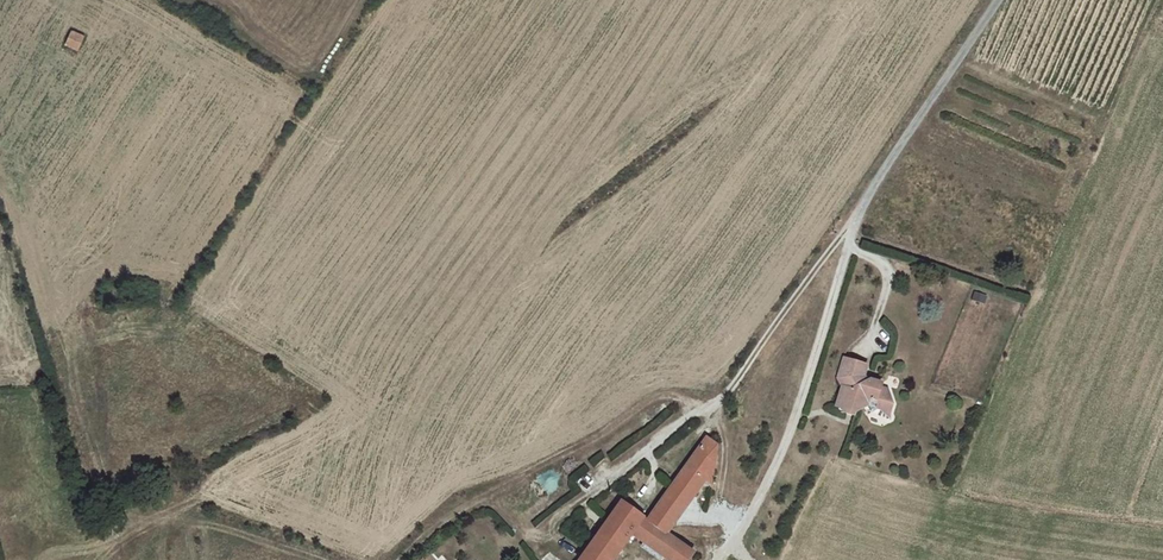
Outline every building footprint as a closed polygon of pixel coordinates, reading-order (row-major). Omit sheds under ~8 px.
[(79,50),(84,37),(71,31),(65,44),(79,50)] [(877,408),(878,409),(881,410),(890,412),(890,413),(893,404),(889,390),(881,388),(882,384),(870,380),(867,381),(864,376),(867,365),(844,358),(838,378),(843,387),(836,407),(842,409),(855,413),(867,407),(869,406),(870,402),(874,400),(879,402),(877,408)] [(869,406),(867,407),(871,413),(878,409),(877,408),(879,402),(874,400),(870,402),(869,406)] [(706,438),(685,468),(705,481),(711,485),(717,446),(706,438)] [(667,535),(705,481),(685,468),(648,521),(667,535)] [(581,559),(614,559),(634,532),(673,559),(690,559),(694,554),(667,535),(648,521),(642,517),(622,502),(581,559)]
